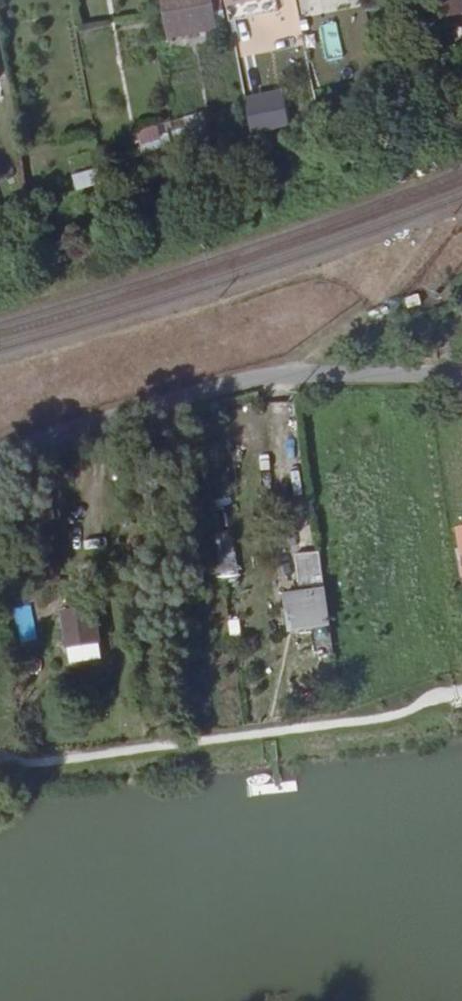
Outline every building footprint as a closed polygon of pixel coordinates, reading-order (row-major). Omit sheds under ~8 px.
[(213,0),(162,0),(169,36),(218,27),(213,0)] [(279,8),(277,0),(244,0),(227,3),(230,18),(279,8)] [(437,17),(461,14),(461,0),(435,0),(437,17)] [(242,99),(251,136),(289,126),(279,89),(242,99)] [(138,142),(160,137),(157,125),(135,129),(138,142)] [(93,169),(71,175),(75,189),(97,183),(93,169)] [(289,623),(330,618),(325,585),(284,591),(289,623)] [(65,649),(94,645),(90,610),(59,615),(65,649)] [(65,649),(67,664),(96,659),(94,645),(65,649)]
